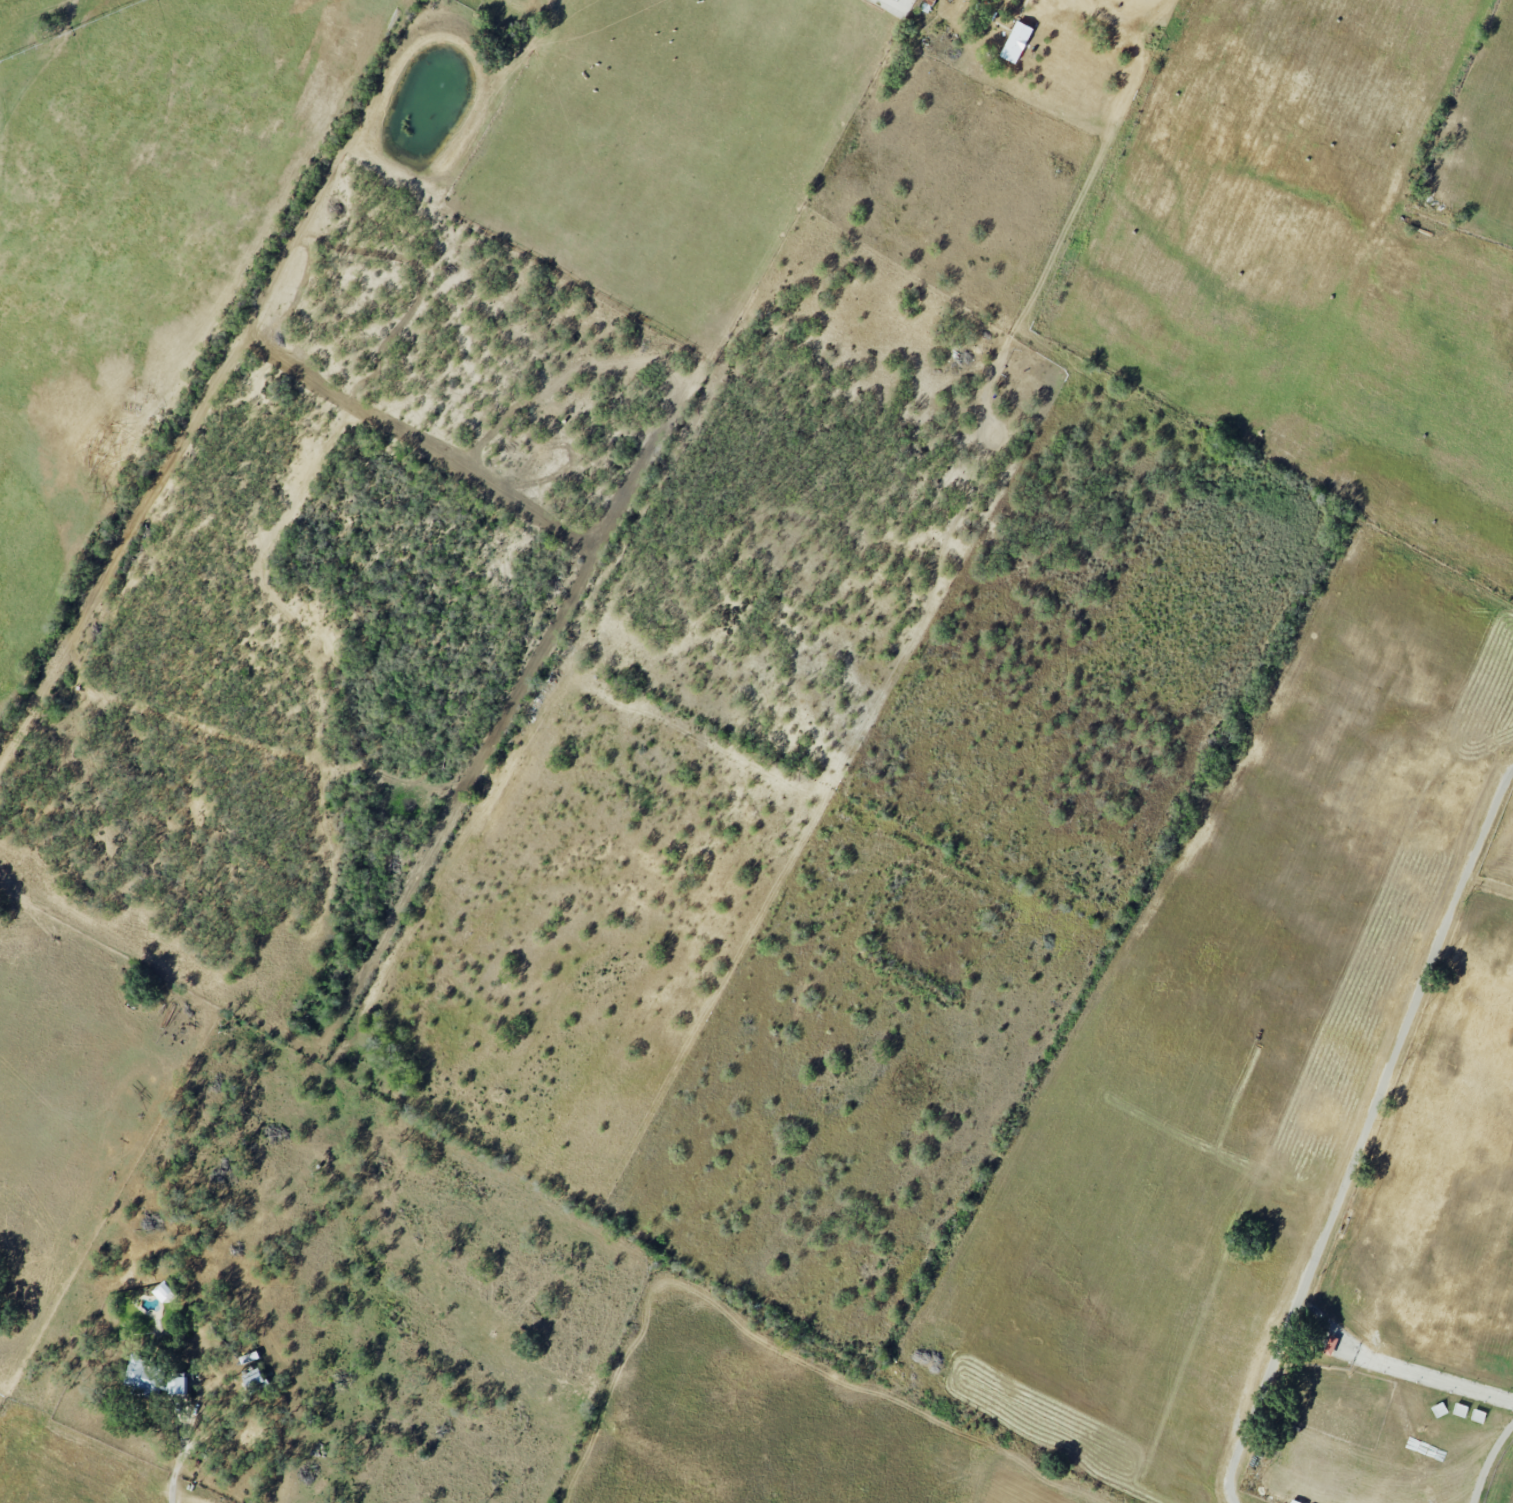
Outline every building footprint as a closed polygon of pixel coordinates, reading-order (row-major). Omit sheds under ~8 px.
[(1000,57),(1015,64),(1032,29),(1018,22),(1000,57)] [(151,1292),(161,1303),(173,1292),(163,1281),(151,1292)] [(156,1389),(157,1367),(145,1367),(145,1358),(126,1358),(125,1388),(156,1389)] [(168,1375),(167,1395),(186,1395),(186,1375),(168,1375)] [(1447,1413),(1442,1402),(1431,1407),(1435,1418),(1447,1413)] [(1452,1413),(1464,1418),(1468,1407),(1455,1403),(1452,1413)] [(1471,1420),(1482,1422),(1484,1412),(1472,1410),(1471,1420)]
